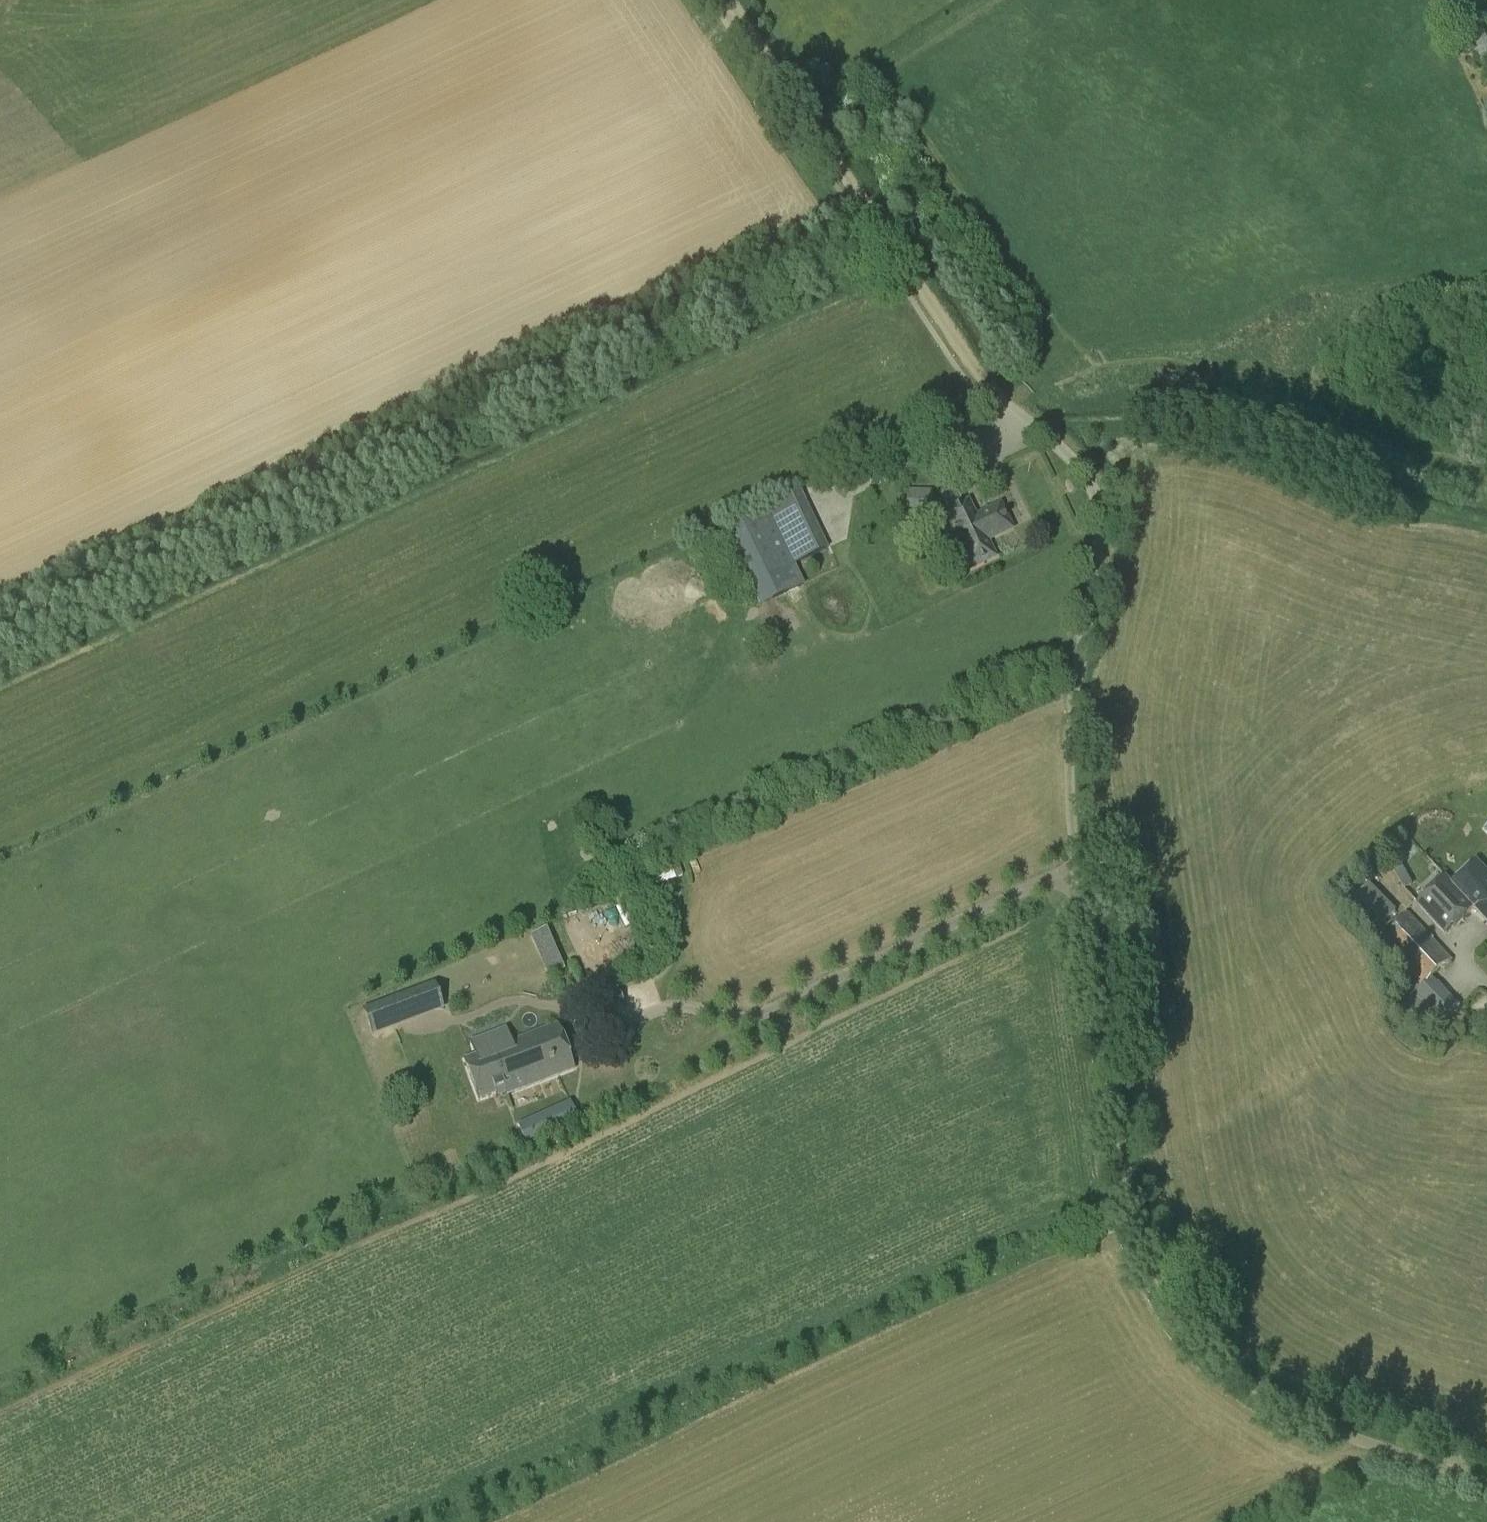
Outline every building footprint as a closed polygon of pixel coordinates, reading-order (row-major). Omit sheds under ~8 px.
[(932,510),(932,490),(907,489),(907,509),(932,510)] [(946,509),(940,512),(957,547),(938,556),(949,577),(968,568),(969,571),(997,558),(984,533),(1009,521),(1000,502),(976,514),(968,498),(961,502),(955,489),(940,496),(946,509)] [(794,565),(828,548),(806,503),(772,520),(794,565)] [(791,591),(782,571),(794,565),(772,520),(768,513),(748,523),(727,533),(743,565),(742,566),(760,605),(791,591)] [(1453,884),(1475,907),(1472,909),(1486,925),(1486,871),(1477,860),(1453,884)] [(677,863),(651,872),(654,883),(680,874),(677,863)] [(1447,932),(1473,908),(1475,907),(1453,884),(1446,877),(1419,903),(1447,932)] [(1374,935),(1397,912),(1370,885),(1347,907),(1374,935)] [(1422,987),(1451,960),(1408,913),(1379,940),(1422,987)] [(373,1036),(444,1009),(434,982),(363,1009),(373,1036)] [(507,1095),(576,1068),(558,1023),(464,1059),(479,1100),(505,1090),(507,1095)] [(573,1090),(528,1109),(536,1126),(580,1107),(573,1090)]
